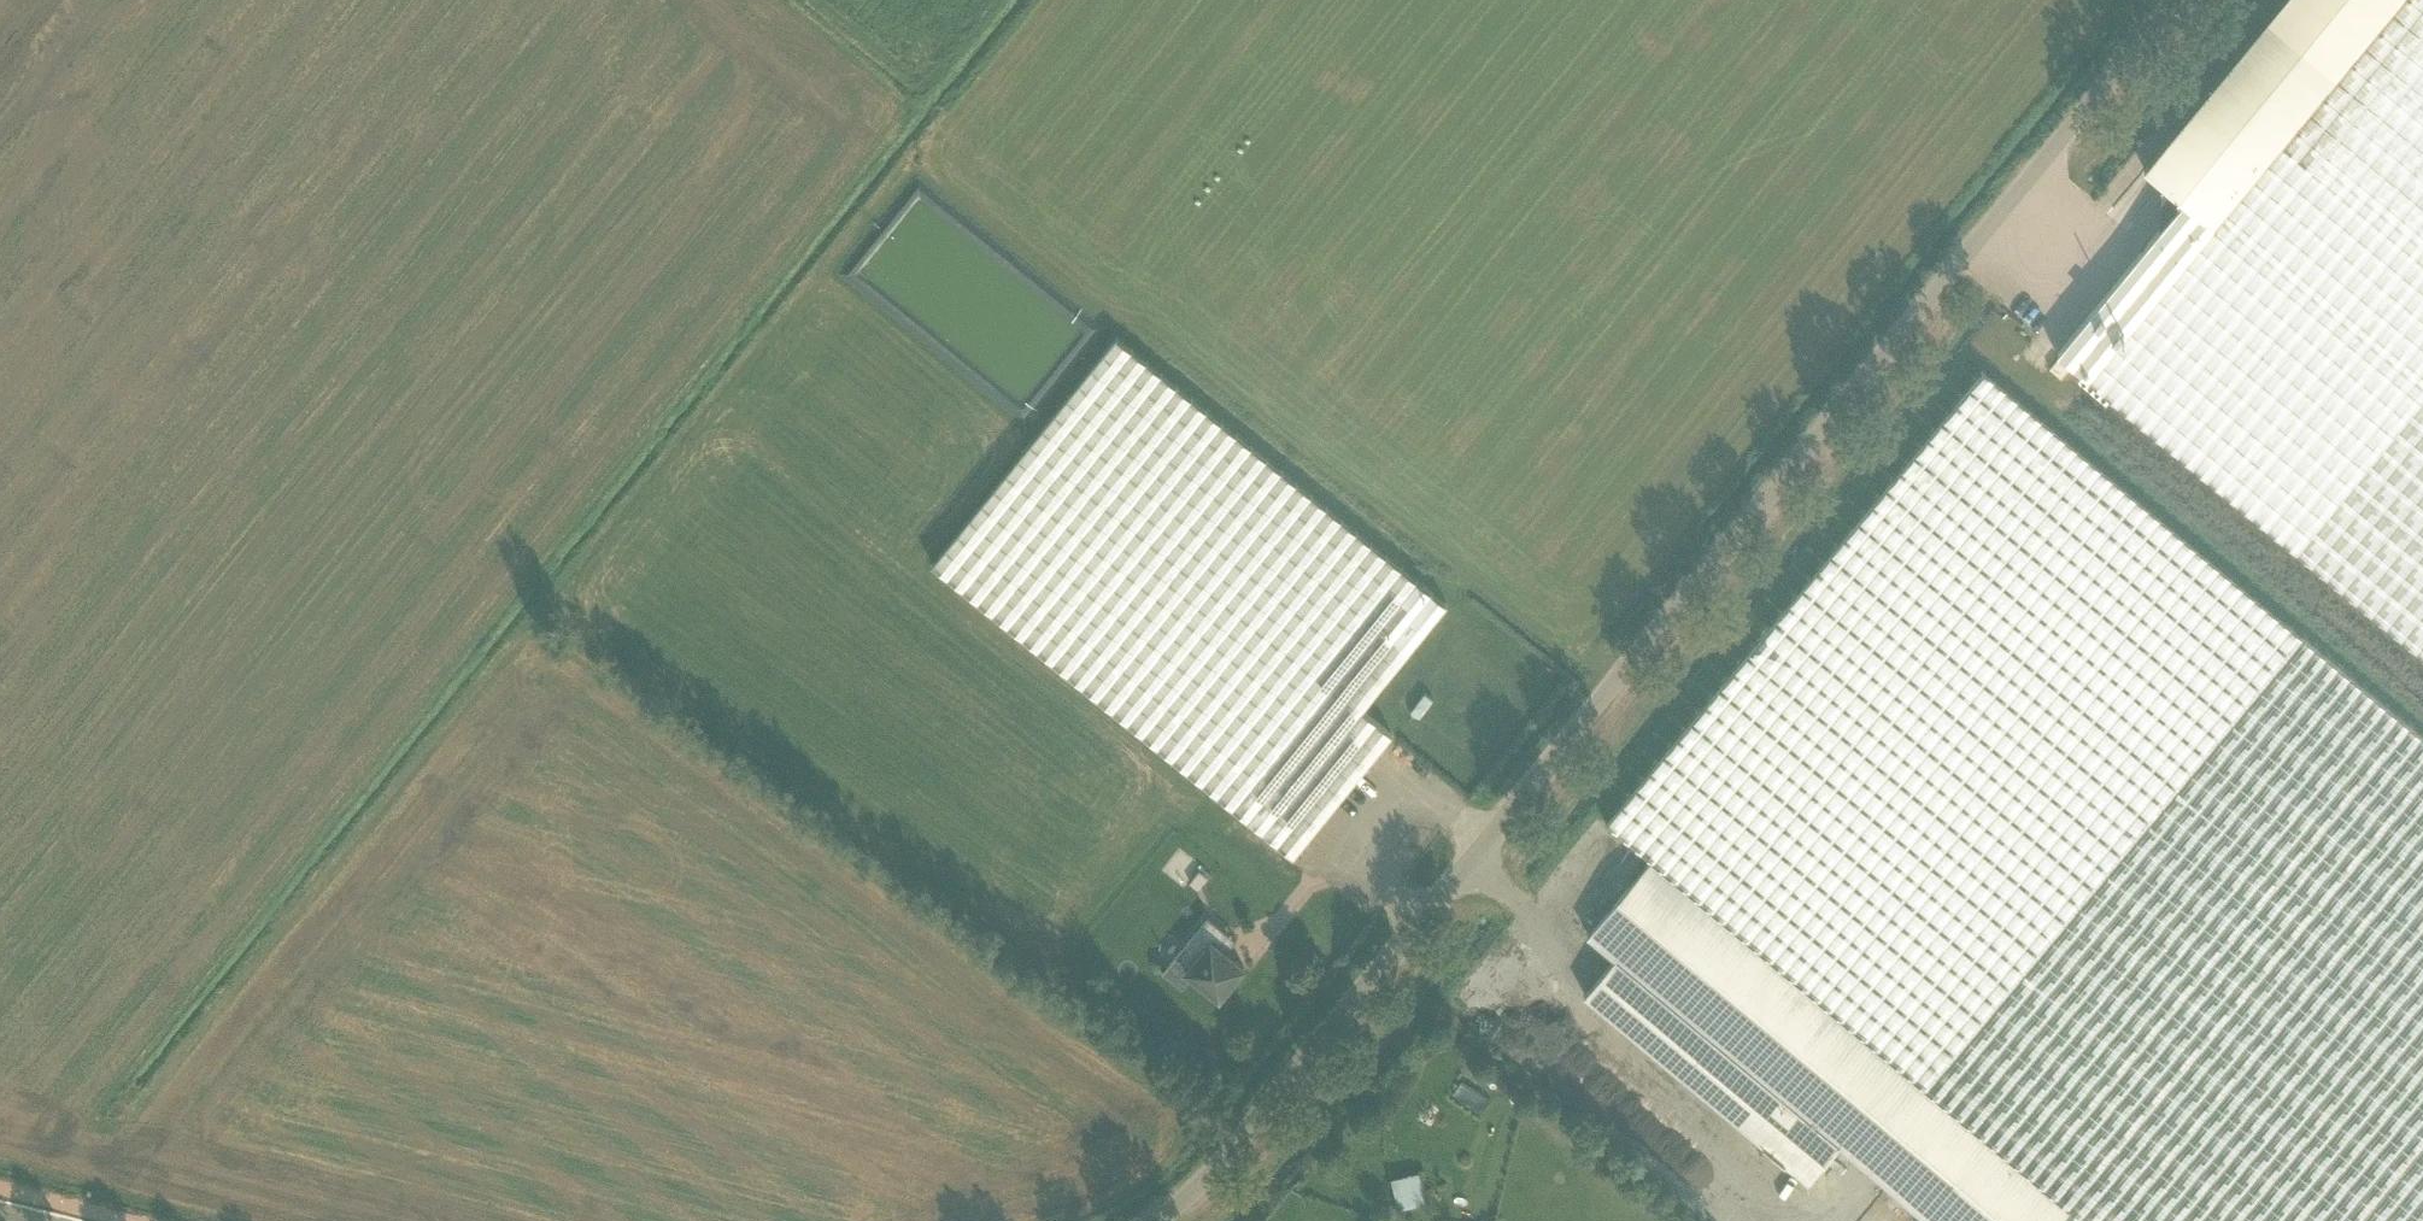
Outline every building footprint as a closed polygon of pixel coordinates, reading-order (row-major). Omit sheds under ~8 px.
[(2422,655),(2422,0),(2284,0),(2269,18),(2145,169),(2183,201),(2058,353),(2422,655)] [(1362,710),(1446,605),(1116,338),(933,564),(1294,856),(1392,734),(1362,710)] [(1982,369),(1606,820),(1651,858),(1820,999),(2070,1208),(2059,1220),(2422,1220),(2422,737),(1982,369)] [(1585,995),(1725,1112),(1741,1124),(1801,1175),(1809,1182),(1841,1144),(1889,1184),(1933,1220),(2059,1220),(2070,1208),(1820,999),(1651,858),(1588,935),(1616,958),(1585,995)] [(1174,958),(1187,970),(1220,997),(1244,966),(1217,945),(1227,932),(1208,917),(1185,944),(1174,958)] [(1392,1178),(1399,1209),(1427,1203),(1420,1172),(1392,1178)]
